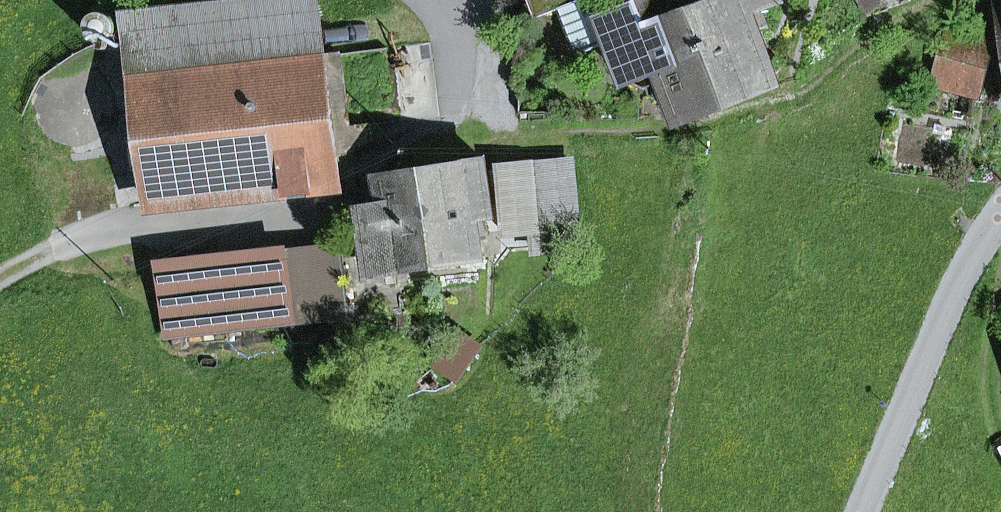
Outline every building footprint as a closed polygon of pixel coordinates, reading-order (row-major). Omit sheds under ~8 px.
[(153,207),(265,193),(249,64),(319,55),(312,0),(271,0),(129,18),(153,207)] [(679,118),(725,100),(691,11),(666,20),(658,1),(633,9),(630,0),(617,0),(603,5),(602,0),(538,0),(544,15),(559,10),(573,47),(586,53),(611,43),(625,80),(646,89),(665,82),(679,118)] [(768,28),(761,9),(745,15),(739,0),(719,0),(718,1),(691,11),(725,100),(771,82),(752,33),(768,28)] [(761,9),(780,2),(779,0),(739,0),(745,15),(761,9)] [(866,9),(879,0),(860,0),(866,9)] [(114,36),(118,25),(114,15),(104,10),(93,14),(88,25),(92,35),(103,40),(114,36)] [(948,33),(936,83),(977,92),(989,43),(948,33)] [(348,136),(338,53),(319,55),(332,155),(348,136)] [(249,64),(265,193),(335,184),(332,155),(319,55),(249,64)] [(490,204),(484,162),(459,166),(403,174),(381,178),(383,188),(367,191),(363,208),(371,263),(393,261),(395,273),(481,259),(473,207),(490,204)] [(499,169),(505,234),(572,228),(566,163),(499,169)] [(341,255),(162,275),(169,337),(348,317),(341,255)]
